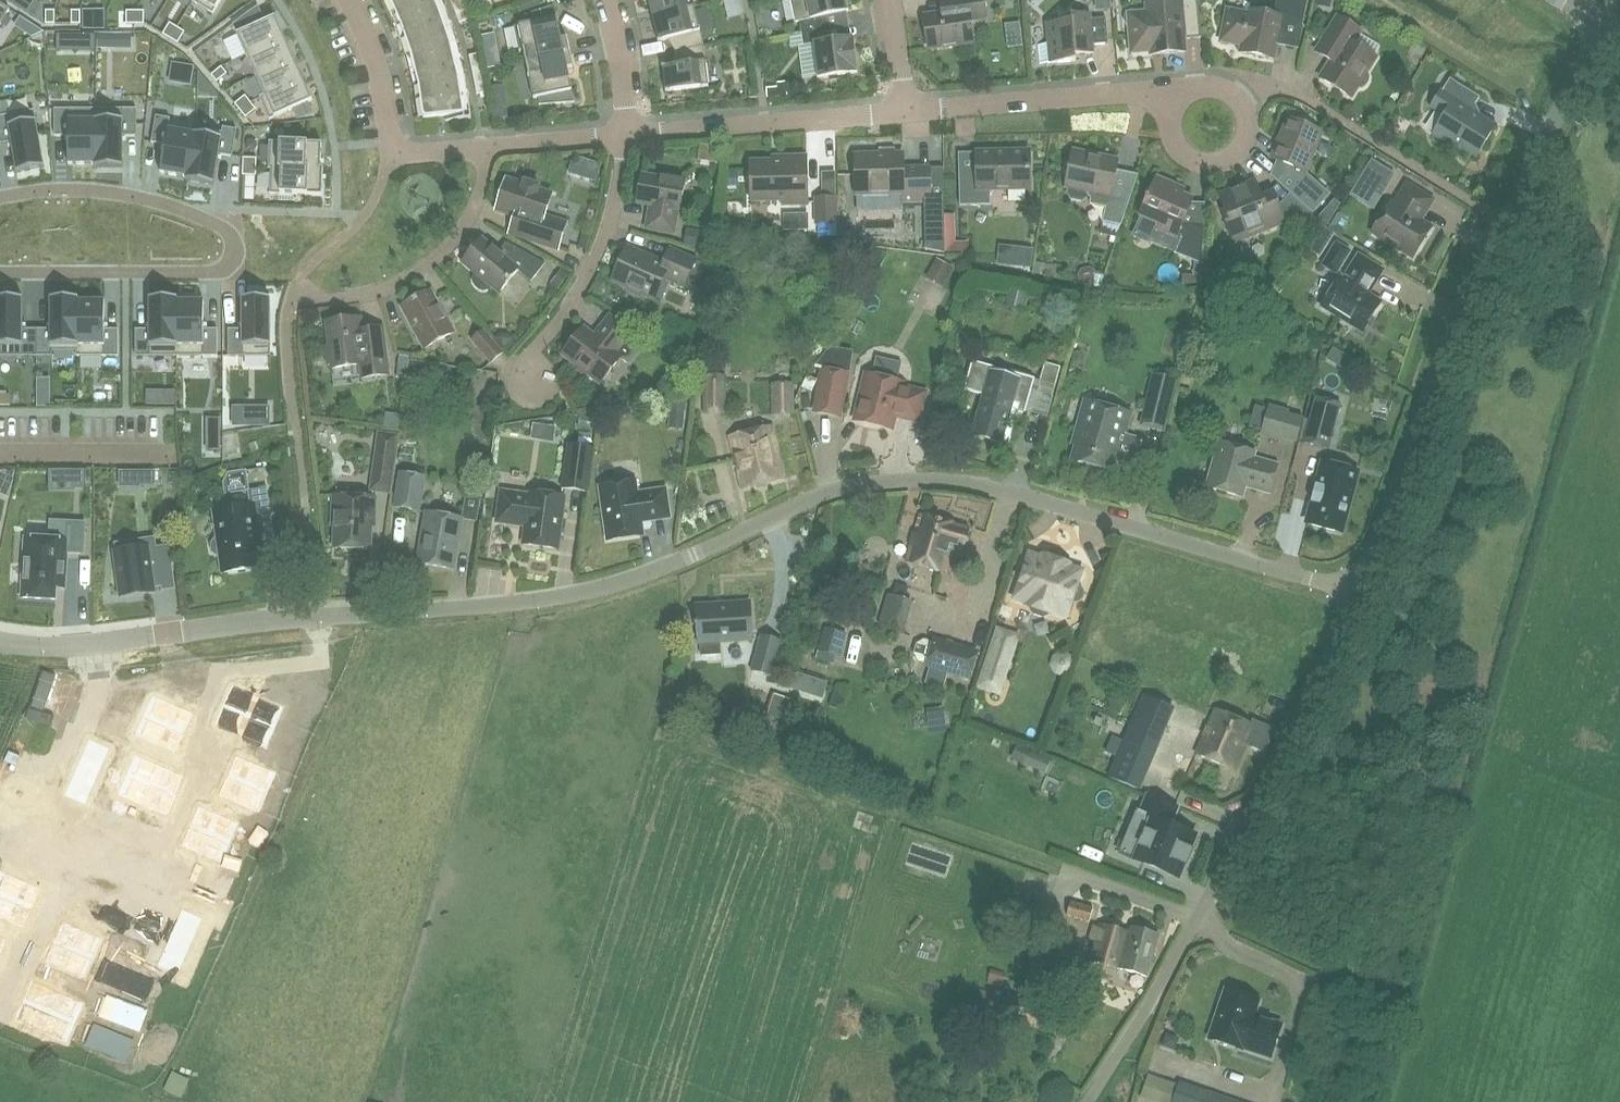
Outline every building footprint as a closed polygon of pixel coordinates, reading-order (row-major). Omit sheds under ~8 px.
[(12,4),(34,17),(41,6),(33,0),(15,0),(12,4)] [(192,1),(213,13),(221,0),(192,0),(192,1)] [(394,11),(392,17),(396,27),(399,37),(405,40),(410,55),(414,71),(411,76),(413,87),(415,97),(420,101),(423,118),(445,116),(445,121),(470,119),(470,112),(464,112),(459,78),(450,44),(439,10),(434,0),(389,0),(394,11)] [(650,17),(692,7),(691,0),(646,0),(650,17)] [(795,23),(798,22),(800,32),(825,28),(824,15),(847,10),(845,0),(790,0),(795,23)] [(983,8),(982,0),(951,0),(953,12),(923,16),(928,49),(973,43),(968,10),(983,8)] [(1200,38),(1197,0),(1178,0),(1178,1),(1146,4),(1147,13),(1128,15),(1131,52),(1150,50),(1150,55),(1184,52),(1183,39),(1200,38)] [(1306,0),(1275,0),(1272,15),(1247,10),(1246,13),(1226,9),(1219,42),(1240,46),(1239,53),(1274,59),(1281,23),(1301,27),(1306,0)] [(1316,6),(1329,8),(1330,0),(1317,0),(1316,6)] [(465,10),(462,1),(452,5),(456,14),(465,10)] [(10,9),(0,3),(0,24),(10,9)] [(525,62),(569,53),(566,38),(560,40),(553,6),(521,17),(523,24),(517,25),(518,26),(514,27),(519,50),(522,49),(525,62)] [(692,7),(650,17),(656,41),(666,39),(673,51),(702,45),(692,7)] [(469,19),(465,10),(456,14),(459,23),(469,19)] [(55,24),(55,11),(46,11),(46,24),(55,24)] [(71,24),(80,24),(80,11),(71,11),(71,24)] [(126,24),(135,24),(135,11),(126,11),(126,24)] [(135,24),(144,24),(144,11),(135,11),(135,24)] [(1092,45),(1107,44),(1105,18),(1090,19),(1089,13),(1070,15),(1070,21),(1045,23),(1049,63),(1075,61),(1074,55),(1093,53),(1092,45)] [(1367,70),(1375,57),(1353,43),(1360,31),(1336,16),(1320,43),(1335,52),(1319,78),(1350,97),(1355,90),(1361,88),(1365,85),(1367,82),(1369,77),(1367,70)] [(26,28),(30,23),(22,17),(18,23),(26,28)] [(237,34),(246,55),(284,38),(275,17),(237,34)] [(170,39),(177,27),(169,23),(163,34),(170,39)] [(185,32),(177,27),(170,39),(178,43),(185,32)] [(825,28),(800,32),(802,44),(812,43),(816,77),(856,72),(851,38),(827,41),(825,28)] [(98,48),(112,48),(112,33),(98,33),(98,48)] [(284,38),(246,55),(256,76),(294,59),(284,38)] [(702,45),(673,51),(671,65),(661,66),(664,91),(707,86),(702,45)] [(572,68),(569,53),(525,62),(532,99),(537,98),(537,104),(554,102),(554,94),(571,91),(566,69),(572,68)] [(469,56),(471,65),(481,63),(480,54),(469,56)] [(256,76),(264,95),(265,96),(303,79),(294,59),(256,76)] [(473,75),(483,73),(481,63),(471,65),(473,75)] [(217,82),(227,74),(221,67),(211,75),(217,82)] [(483,73),(473,75),(475,85),(485,83),(483,73)] [(1476,157),(1495,126),(1471,110),(1479,97),(1449,78),(1441,92),(1439,91),(1430,106),(1444,115),(1432,134),(1450,145),(1452,142),(1476,157)] [(265,96),(264,95),(259,97),(270,119),(312,100),(303,79),(265,96)] [(476,94),(487,92),(485,83),(475,85),(476,94)] [(245,96),(235,104),(240,111),(250,103),(245,96)] [(250,103),(240,111),(245,117),(256,109),(250,103)] [(506,104),(491,106),(493,119),(507,117),(506,104)] [(55,109),(55,136),(68,136),(68,165),(94,165),(95,165),(95,109),(55,109)] [(95,165),(94,165),(94,167),(123,167),(123,136),(137,136),(137,109),(95,109),(95,165)] [(44,168),(34,110),(0,116),(0,144),(11,142),(16,173),(44,168)] [(160,173),(186,177),(187,178),(196,123),(170,118),(156,116),(152,142),(165,145),(160,173)] [(1304,172),(1320,132),(1288,119),(1272,159),(1287,165),(1286,168),(1285,167),(1274,180),(1296,200),(1308,187),(1297,178),(1300,170),(1304,172)] [(186,180),(214,185),(219,154),(232,156),(237,130),(223,127),(196,123),(187,178),(186,177),(186,180)] [(269,141),(268,169),(271,169),(271,168),(320,170),(320,168),(322,144),(269,141)] [(929,201),(929,168),(903,169),(902,154),(894,155),(893,150),(879,151),(880,155),(854,156),(855,195),(902,194),(902,202),(929,201)] [(989,190),(1029,189),(1028,151),(975,153),(976,174),(958,175),(959,206),(990,205),(989,190)] [(1120,225),(1131,192),(1114,188),(1111,185),(1116,164),(1096,160),(1097,157),(1073,151),(1065,187),(1084,190),(1090,199),(1089,204),(1105,207),(1099,234),(1117,237),(1120,225)] [(782,205),(807,205),(805,157),(781,157),(781,162),(750,163),(751,202),(782,201),(782,205)] [(243,166),(256,167),(256,158),(243,158),(243,166)] [(567,173),(595,182),(601,164),(579,158),(577,164),(570,162),(567,173)] [(1371,160),(1351,191),(1364,199),(1369,191),(1380,198),(1395,175),(1371,160)] [(256,176),(256,167),(243,166),(243,175),(256,176)] [(270,193),(322,196),(323,169),(320,168),(320,170),(271,168),(271,169),(270,193)] [(679,210),(685,179),(659,175),(658,178),(641,175),(636,203),(649,205),(645,229),(673,233),(677,210),(679,210)] [(1202,265),(1203,226),(1185,225),(1181,223),(1192,199),(1174,191),(1176,186),(1156,177),(1139,216),(1157,224),(1155,229),(1175,237),(1176,236),(1181,238),(1174,253),(1202,265)] [(520,238),(557,250),(566,223),(545,216),(552,195),(538,191),(539,187),(524,182),(523,186),(506,180),(496,210),(526,220),(520,238)] [(1233,243),(1284,222),(1275,199),(1263,204),(1254,181),(1218,195),(1227,218),(1224,219),(1233,243)] [(1419,221),(1432,200),(1406,183),(1393,204),(1390,202),(1371,232),(1412,257),(1430,227),(1419,221)] [(815,224),(837,224),(836,198),(814,198),(815,224)] [(1321,232),(1325,227),(1312,216),(1297,201),(1288,210),(1304,225),(1317,237),(1320,233),(1321,232)] [(954,241),(954,216),(945,218),(945,248),(965,252),(967,244),(954,241)] [(711,233),(686,229),(683,244),(708,248),(711,233)] [(1321,232),(1320,233),(1315,242),(1324,248),(1331,237),(1321,232)] [(531,281),(545,264),(514,247),(505,258),(482,239),(462,262),(475,273),(473,275),(472,278),(472,282),(475,287),(479,291),(484,292),(489,291),(492,287),(499,293),(518,270),(531,281)] [(1336,242),(1320,266),(1335,276),(1351,251),(1336,242)] [(1015,247),(1013,266),(1030,268),(1032,249),(1015,247)] [(664,278),(684,287),(706,296),(709,267),(695,261),(669,250),(663,264),(627,248),(612,280),(654,299),(664,278)] [(1367,294),(1382,270),(1358,255),(1343,279),(1339,277),(1321,307),(1361,332),(1380,302),(1367,294)] [(929,270),(945,280),(952,267),(937,258),(929,270)] [(1087,280),(1090,279),(1089,285),(1100,287),(1103,276),(1094,273),(1093,270),(1088,267),(1084,268),(1081,268),(1078,274),(1079,279),(1084,281),(1087,280)] [(551,284),(558,289),(568,275),(561,269),(551,284)] [(424,349),(454,332),(431,290),(401,307),(424,349)] [(23,298),(0,298),(0,356),(36,356),(36,329),(23,329),(23,298)] [(77,351),(77,300),(78,300),(78,298),(50,298),(50,329),(36,329),(36,356),(52,356),(52,351),(76,351),(77,351)] [(136,329),(135,356),(176,356),(176,300),(177,300),(177,298),(149,298),(149,329),(136,329)] [(242,298),(242,329),(228,329),(228,356),(270,356),(270,298),(242,298)] [(76,351),(76,356),(118,356),(118,329),(105,329),(105,300),(78,300),(77,300),(77,351),(76,351)] [(177,300),(176,300),(176,356),(217,356),(217,329),(204,329),(204,300),(177,300)] [(616,352),(631,333),(609,316),(594,335),(584,327),(562,355),(600,384),(621,356),(616,352)] [(362,378),(389,374),(383,333),(363,336),(361,318),(326,322),(332,368),(360,365),(362,378)] [(491,363),(503,353),(483,330),(471,340),(491,363)] [(492,337),(501,347),(512,338),(506,332),(498,332),(492,337)] [(1329,359),(1335,363),(1342,351),(1336,348),(1329,359)] [(400,356),(397,379),(406,380),(409,357),(400,356)] [(983,411),(977,432),(1009,441),(1019,405),(1024,406),(1023,410),(1024,410),(1030,389),(1036,390),(1035,393),(1050,397),(1060,366),(1044,361),(1038,385),(1032,383),(1034,377),(973,359),(964,388),(982,393),(977,409),(983,411)] [(842,419),(849,373),(819,368),(811,414),(842,419)] [(901,379),(867,371),(856,418),(890,426),(894,408),(903,411),(902,413),(917,416),(923,391),(900,385),(901,379)] [(1164,433),(1177,379),(1151,373),(1139,427),(1164,433)] [(801,386),(811,391),(816,379),(806,374),(801,386)] [(726,414),(726,376),(703,376),(702,414),(726,414)] [(794,414),(794,383),(770,383),(771,415),(794,414)] [(175,391),(164,391),(164,405),(175,405),(175,391)] [(50,396),(37,397),(37,407),(50,407),(50,396)] [(1314,397),(1302,443),(1328,450),(1340,404),(1314,397)] [(1130,413),(1084,400),(1072,443),(1075,444),(1071,459),(1110,471),(1115,453),(1142,461),(1147,443),(1136,440),(1136,437),(1124,434),(1130,413)] [(671,401),(668,423),(683,424),(685,403),(671,401)] [(1269,404),(1259,436),(1280,442),(1281,440),(1296,444),(1303,419),(1288,414),(1290,410),(1269,404)] [(233,406),(234,426),(249,426),(249,406),(233,406)] [(771,427),(762,429),(761,423),(747,426),(748,433),(730,437),(742,487),(783,477),(771,427)] [(377,432),(369,492),(391,495),(400,435),(377,432)] [(220,438),(206,438),(206,451),(220,451),(220,438)] [(1255,450),(1218,440),(1206,486),(1243,496),(1246,485),(1269,492),(1277,462),(1254,456),(1255,450)] [(567,444),(561,489),(589,493),(595,448),(567,444)] [(254,461),(234,462),(235,483),(255,481),(254,461)] [(84,468),(74,468),(73,487),(84,487),(84,468)] [(155,470),(140,470),(140,485),(155,485),(155,470)] [(1,471),(0,474),(0,493),(10,497),(15,471),(1,471)] [(399,472),(393,508),(420,512),(426,476),(399,472)] [(635,480),(600,486),(607,539),(643,534),(640,517),(649,516),(649,519),(669,516),(665,488),(637,492),(635,480)] [(1342,532),(1351,495),(1317,486),(1307,524),(1342,532)] [(267,488),(248,490),(251,506),(215,511),(219,538),(214,538),(210,544),(211,553),(217,557),(222,556),(224,572),(261,567),(255,527),(272,524),(267,488)] [(530,494),(501,491),(497,521),(518,524),(518,521),(526,522),(523,543),(558,548),(565,496),(530,492),(530,494)] [(374,516),(375,497),(335,495),(334,526),(337,526),(336,548),(369,549),(371,516),(374,516)] [(453,569),(462,518),(426,512),(417,563),(453,569)] [(967,528),(919,514),(906,560),(945,571),(951,548),(961,551),(967,528)] [(15,543),(15,567),(22,567),(22,600),(61,601),(61,590),(69,590),(70,556),(86,556),(87,528),(61,527),(60,545),(15,543)] [(126,550),(127,552),(114,553),(120,595),(129,593),(129,595),(144,593),(143,591),(151,590),(151,592),(153,591),(151,579),(160,577),(158,566),(175,564),(172,545),(156,548),(155,538),(136,540),(137,549),(126,550)] [(1067,567),(1069,563),(1044,554),(1043,558),(1031,553),(1016,594),(1028,598),(1026,603),(1029,603),(1029,608),(1032,612),(1040,615),(1045,614),(1049,611),(1051,612),(1052,607),(1065,612),(1069,599),(1074,601),(1078,600),(1081,597),(1083,593),(1082,589),(1079,585),(1075,584),(1080,571),(1067,567)] [(893,595),(905,599),(909,588),(896,584),(893,595)] [(903,632),(912,601),(905,599),(893,595),(888,593),(878,625),(903,632)] [(698,642),(700,642),(701,656),(721,655),(720,641),(751,639),(749,602),(696,605),(698,642)] [(840,618),(833,647),(849,651),(856,622),(840,618)] [(998,631),(983,674),(1002,681),(1016,637),(998,631)] [(773,677),(783,641),(760,635),(750,670),(773,677)] [(970,680),(978,651),(932,638),(924,667),(970,680)] [(791,687),(823,697),(829,677),(797,668),(791,687)] [(272,708),(229,689),(222,705),(265,724),(272,708)] [(790,699),(762,691),(756,713),(784,721),(790,699)] [(1129,725),(1161,738),(1174,708),(1142,695),(1129,725)] [(156,701),(149,718),(183,733),(190,716),(156,701)] [(1250,724),(1214,709),(1195,753),(1234,770),(1245,744),(1265,752),(1274,729),(1252,719),(1250,724)] [(263,729),(219,710),(212,726),(256,745),(263,729)] [(147,722),(140,739),(174,754),(181,737),(147,722)] [(74,745),(71,751),(80,755),(83,749),(74,745)] [(1050,760),(1016,746),(1011,759),(1045,773),(1050,760)] [(83,749),(80,755),(90,759),(93,753),(83,749)] [(71,751),(68,757),(78,761),(80,755),(71,751)] [(1139,791),(1150,765),(1118,752),(1107,777),(1139,791)] [(80,755),(78,761),(87,766),(90,759),(80,755)] [(68,757),(66,764),(75,768),(78,761),(68,757)] [(233,758),(226,774),(260,789),(268,773),(233,758)] [(78,761),(75,768),(84,772),(87,766),(78,761)] [(181,778),(142,761),(135,778),(174,794),(181,778)] [(66,764),(63,770),(72,774),(75,768),(66,764)] [(75,768),(72,774),(81,778),(84,772),(75,768)] [(72,774),(63,770),(60,778),(69,782),(72,774)] [(81,778),(72,774),(69,782),(78,786),(81,778)] [(60,778),(55,787),(65,791),(69,782),(60,778)] [(224,779),(217,795),(251,810),(258,794),(224,779)] [(69,782),(65,791),(74,795),(78,786),(69,782)] [(172,799),(133,782),(126,799),(165,815),(172,799)] [(1169,826),(1175,810),(1146,798),(1139,815),(1150,819),(1134,858),(1175,875),(1180,862),(1185,864),(1191,850),(1186,848),(1192,835),(1169,826)] [(196,807),(189,824),(224,838),(231,822),(196,807)] [(187,828),(180,845),(215,859),(222,843),(187,828)] [(0,888),(0,891),(33,905),(40,889),(6,874),(0,888)] [(24,926),(31,910),(0,896),(0,915),(24,926)] [(1092,907),(1070,902),(1066,917),(1088,922),(1092,907)] [(188,920),(179,916),(175,924),(185,928),(188,920)] [(197,924),(188,920),(185,928),(194,932),(197,924)] [(62,921),(55,937),(89,952),(96,936),(62,921)] [(185,928),(175,924),(172,931),(181,936),(185,928)] [(1099,924),(1098,926),(1093,925),(1089,940),(1094,941),(1089,960),(1146,977),(1158,935),(1131,928),(1130,933),(1099,924)] [(194,932),(185,928),(181,936),(191,940),(194,932)] [(181,936),(172,931),(169,939),(178,943),(181,936)] [(191,940),(181,936),(178,943),(187,947),(191,940)] [(169,939),(166,945),(175,949),(178,943),(169,939)] [(53,942),(46,958),(80,973),(87,957),(53,942)] [(178,943),(175,949),(184,954),(187,947),(178,943)] [(166,945),(163,952),(172,956),(175,949),(166,945)] [(175,949),(172,956),(182,960),(184,954),(175,949)] [(163,952),(160,958),(170,962),(172,956),(163,952)] [(172,956),(170,962),(179,966),(182,960),(172,956)] [(988,978),(1002,983),(1005,974),(991,970),(988,978)] [(1074,978),(1069,997),(1079,1000),(1085,981),(1074,978)] [(75,998),(31,980),(24,996),(68,1015),(75,998)] [(1225,988),(1209,1037),(1269,1057),(1281,1023),(1254,1014),(1259,999),(1225,988)] [(1066,1011),(1019,995),(1013,1018),(1060,1032),(1066,1011)] [(66,1019),(22,1000),(15,1017),(59,1036),(66,1019)] [(1179,1038),(1166,1034),(1162,1045),(1174,1050),(1179,1038)] [(1208,1090),(1178,1081),(1171,1101),(1240,1101),(1208,1090)]
